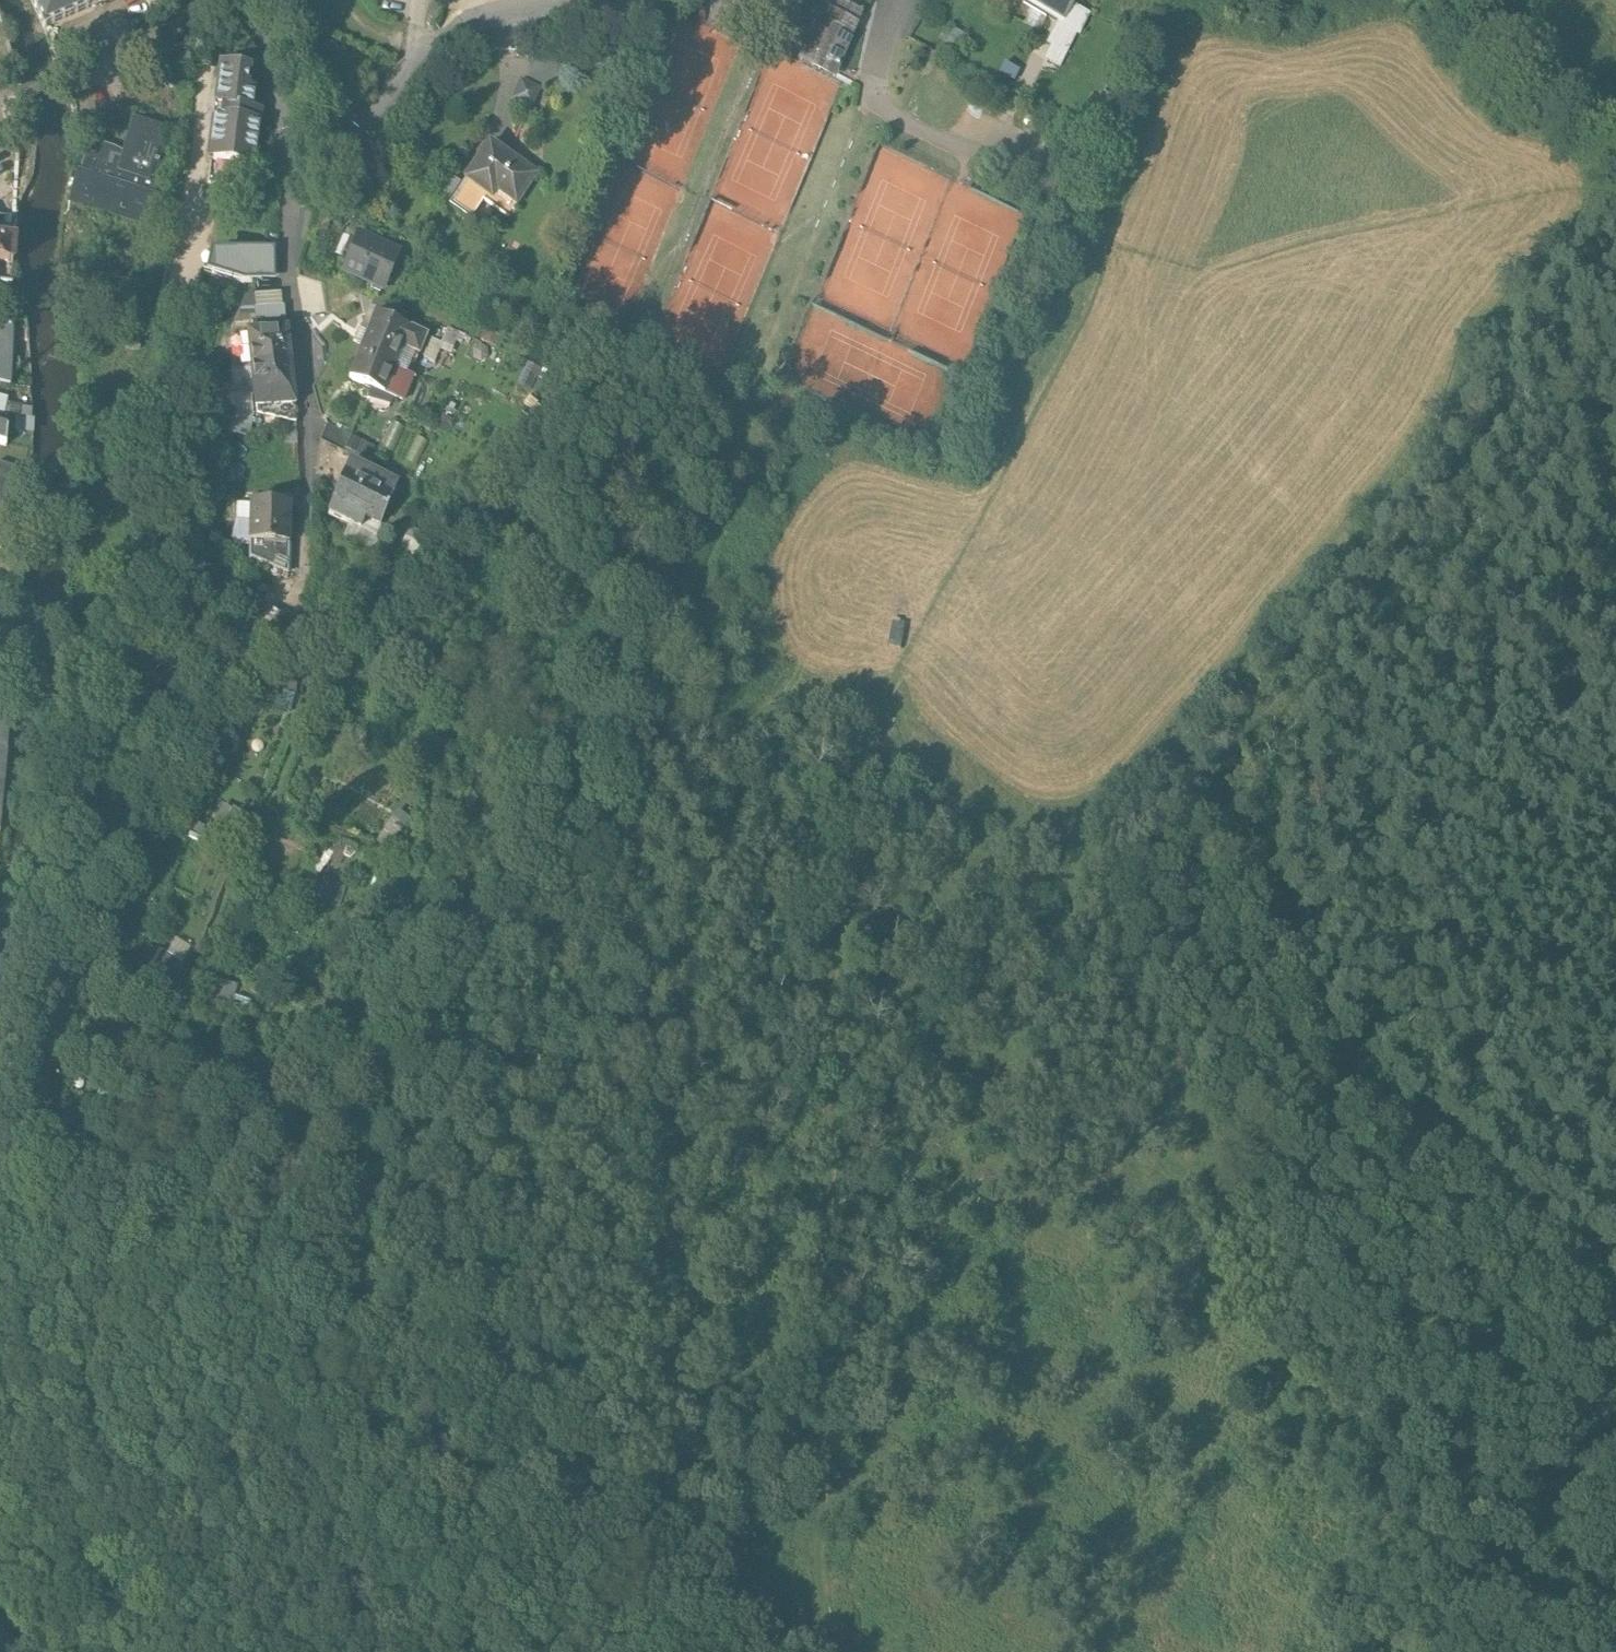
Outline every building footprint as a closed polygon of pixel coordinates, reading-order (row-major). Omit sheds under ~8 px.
[(44,26),(104,0),(32,0),(44,26)] [(1066,17),(1074,0),(1030,0),(1066,17)] [(838,5),(833,17),(856,27),(862,15),(838,5)] [(834,82),(856,27),(833,17),(821,13),(799,69),(834,82)] [(538,90),(541,82),(556,83),(558,58),(529,54),(528,81),(526,85),(538,90)] [(249,70),(221,66),(216,106),(218,108),(217,119),(214,121),(211,149),(213,151),(211,160),(255,166),(260,123),(258,123),(259,113),(252,112),(255,92),(246,91),(249,70)] [(530,106),(538,90),(526,85),(522,83),(515,99),(530,106)] [(90,136),(72,197),(141,217),(168,124),(135,114),(125,147),(90,136)] [(537,173),(489,143),(466,180),(468,181),(493,198),(497,190),(517,203),(537,173)] [(252,187),(255,166),(211,160),(209,181),(252,187)] [(493,198),(468,181),(453,206),(472,218),(483,201),(508,218),(517,203),(497,190),(493,198)] [(3,239),(14,240),(18,218),(5,216),(3,239)] [(13,261),(14,240),(3,239),(0,238),(0,260),(13,261)] [(397,254),(358,239),(344,274),(383,290),(397,254)] [(275,274),(275,249),(218,250),(212,274),(242,283),(263,282),(263,274),(275,274)] [(257,324),(284,321),(282,296),(260,299),(261,311),(256,312),(257,324)] [(237,320),(246,323),(253,305),(245,301),(237,320)] [(426,337),(383,320),(384,319),(374,314),(370,325),(371,325),(362,347),(397,360),(402,348),(413,353),(419,355),(426,337)] [(12,352),(13,325),(0,323),(0,349),(12,352)] [(275,327),(263,329),(264,333),(248,335),(251,367),(290,363),(287,331),(275,332),(275,327)] [(447,337),(443,345),(454,349),(457,341),(447,337)] [(432,340),(424,360),(435,364),(443,345),(432,340)] [(397,360),(362,347),(348,381),(383,395),(397,360)] [(397,360),(408,365),(413,353),(402,348),(397,360)] [(397,360),(383,395),(401,402),(411,377),(404,374),(408,365),(397,360)] [(0,361),(0,381),(10,383),(11,363),(0,361)] [(231,394),(254,395),(252,369),(240,368),(240,364),(232,362),(231,368),(231,394)] [(290,363),(251,367),(252,369),(254,395),(256,410),(295,405),(290,363)] [(0,461),(0,547),(2,548),(7,530),(23,467),(0,461)] [(398,486),(350,465),(328,517),(376,538),(398,486)] [(290,505),(250,504),(249,543),(289,545),(290,505)] [(0,719),(0,833),(11,720),(0,719)]
